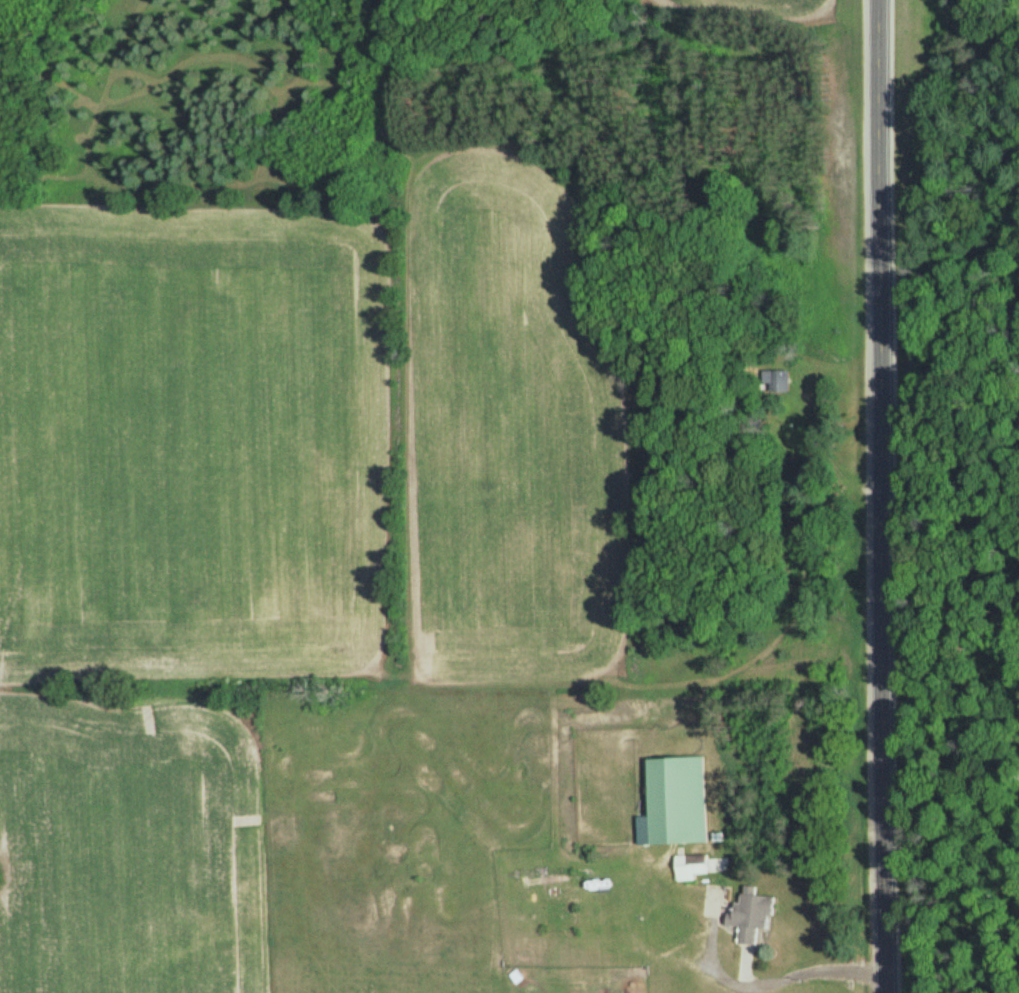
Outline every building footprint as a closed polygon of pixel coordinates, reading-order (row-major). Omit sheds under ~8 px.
[(790,393),(790,371),(777,371),(777,393),(790,393)] [(706,757),(649,759),(651,816),(638,817),(639,845),(709,843),(706,757)] [(679,881),(697,880),(696,872),(722,872),(721,859),(710,859),(710,855),(678,856),(679,881)] [(780,896),(742,893),(740,915),(730,915),(729,925),(742,926),(741,943),(760,945),(761,929),(770,929),(772,915),(778,916),(780,896)]
